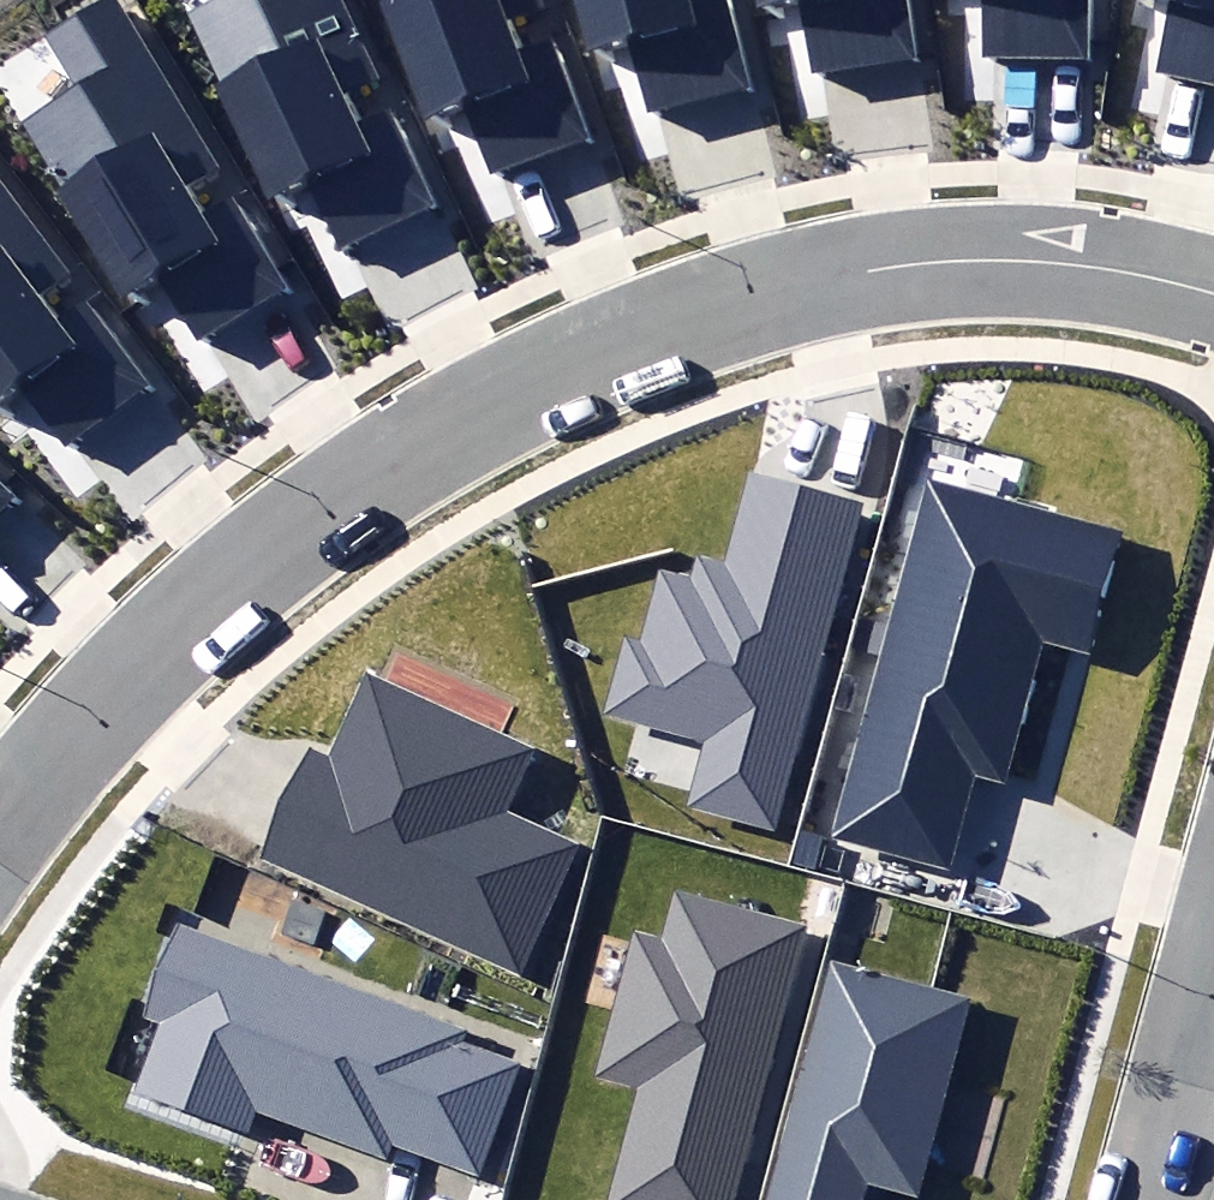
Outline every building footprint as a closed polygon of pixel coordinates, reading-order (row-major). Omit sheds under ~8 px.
[(46,34),(78,86),(20,122),(60,188),(131,303),(159,285),(198,348),(292,291),(236,199),(203,220),(186,192),(224,169),(120,0),(101,0),(63,23),(46,34)] [(342,248),(435,203),(388,109),(364,120),(351,93),(380,78),(341,0),(209,0),(184,13),(223,91),(273,192),(306,176),(342,248)] [(491,177),(585,140),(546,43),(519,53),(505,17),(542,2),(542,0),(376,0),(426,124),(464,109),(491,177)] [(649,112),(750,85),(727,0),(576,0),(589,48),(629,38),(649,112)] [(917,59),(907,0),(758,0),(761,18),(799,12),(809,76),(917,59)] [(1088,61),(1088,0),(980,0),(980,61),(1088,61)] [(1213,85),(1213,0),(1171,0),(1155,72),(1213,85)] [(26,388),(71,447),(153,385),(90,301),(60,324),(37,294),(66,272),(0,185),(0,408),(26,388)] [(683,810),(778,835),(781,822),(865,501),(754,472),(747,470),(722,567),(704,562),(699,584),(658,574),(641,637),(619,632),(597,715),(636,725),(668,733),(701,741),(688,790),(683,810)] [(971,491),(928,480),(919,513),(831,839),(948,871),(969,776),(1007,784),(1009,775),(1040,638),(1069,646),(1091,653),(1119,530),(1014,503),(971,491)] [(16,497),(0,482),(0,514),(16,497)] [(307,745),(256,861),(360,904),(522,978),(579,847),(506,816),(537,746),(501,731),(442,705),(383,678),(366,672),(338,737),(330,755),(307,745)] [(791,864),(815,870),(824,837),(800,831),(791,864)] [(809,928),(797,925),(676,893),(664,940),(635,932),(632,942),(623,977),(613,1013),(597,1075),(638,1086),(608,1199),(736,1199),(809,928)] [(281,934),(314,945),(325,910),(293,899),(281,934)] [(165,1022),(139,1089),(246,1129),(254,1109),(384,1157),(390,1141),(479,1174),(521,1063),(467,1043),(472,1030),(317,972),(251,947),(185,923),(176,919),(141,1013),(165,1022)] [(869,1185),(919,1198),(924,1179),(926,1172),(928,1167),(939,1125),(950,1083),(952,1079),(958,1069),(977,999),(947,991),(939,992),(930,989),(854,969),(833,963),(768,1199),(865,1199),(869,1185)]
